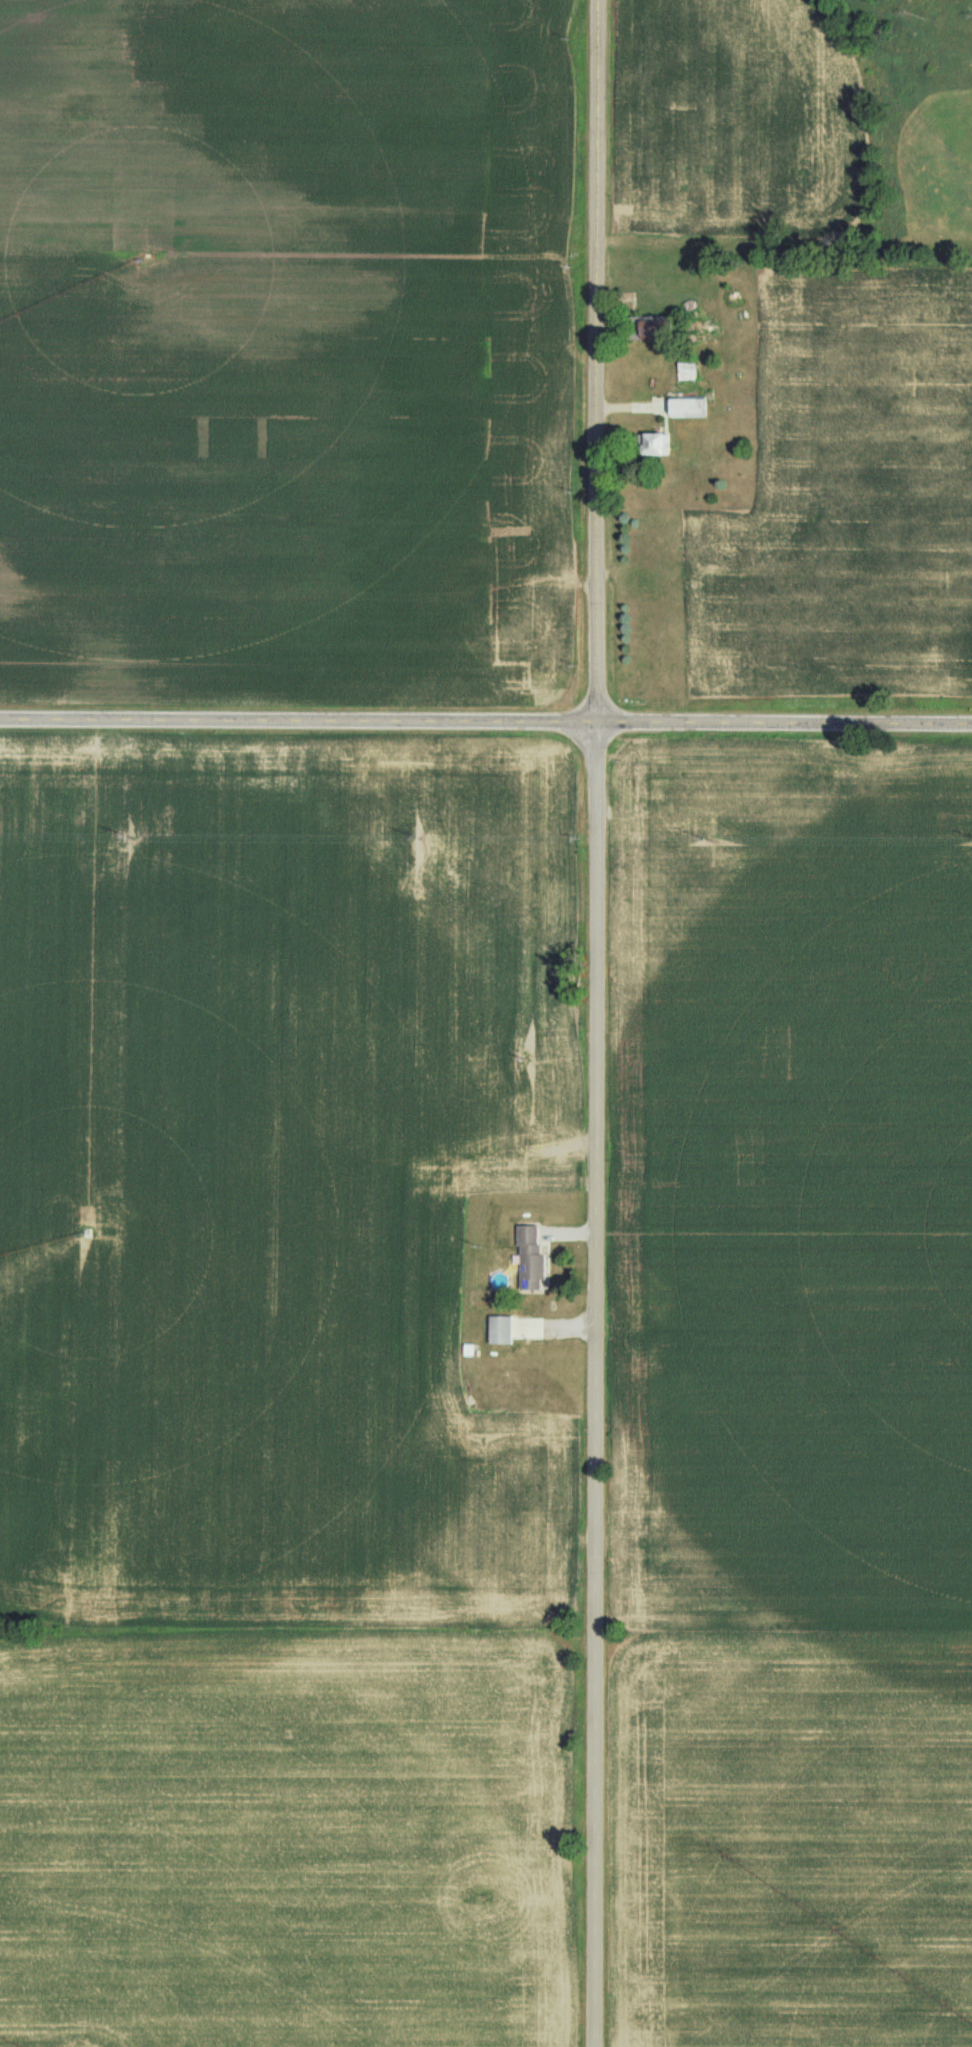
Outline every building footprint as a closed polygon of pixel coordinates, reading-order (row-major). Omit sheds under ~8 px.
[(655,320),(633,320),(633,336),(655,336),(655,320)] [(667,399),(668,417),(707,416),(706,398),(667,399)] [(541,1224),(516,1224),(517,1254),(512,1254),(512,1270),(520,1270),(521,1288),(542,1288),(541,1224)] [(488,1343),(512,1343),(513,1315),(488,1315),(488,1343)]
